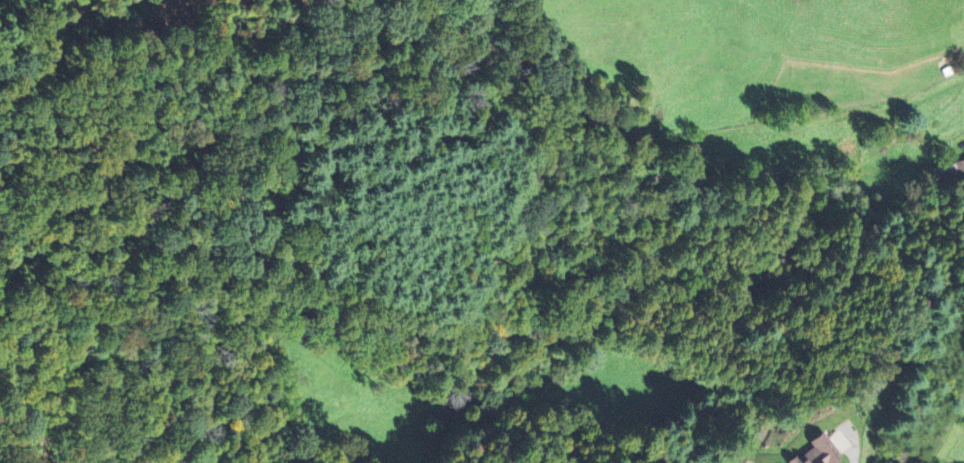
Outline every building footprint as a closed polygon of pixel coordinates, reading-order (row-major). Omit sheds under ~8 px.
[(935,164),(936,178),(958,175),(960,184),(963,183),(963,160),(935,164)] [(842,455),(823,430),(809,441),(811,445),(788,462),(789,462),(831,462),(842,455)]
